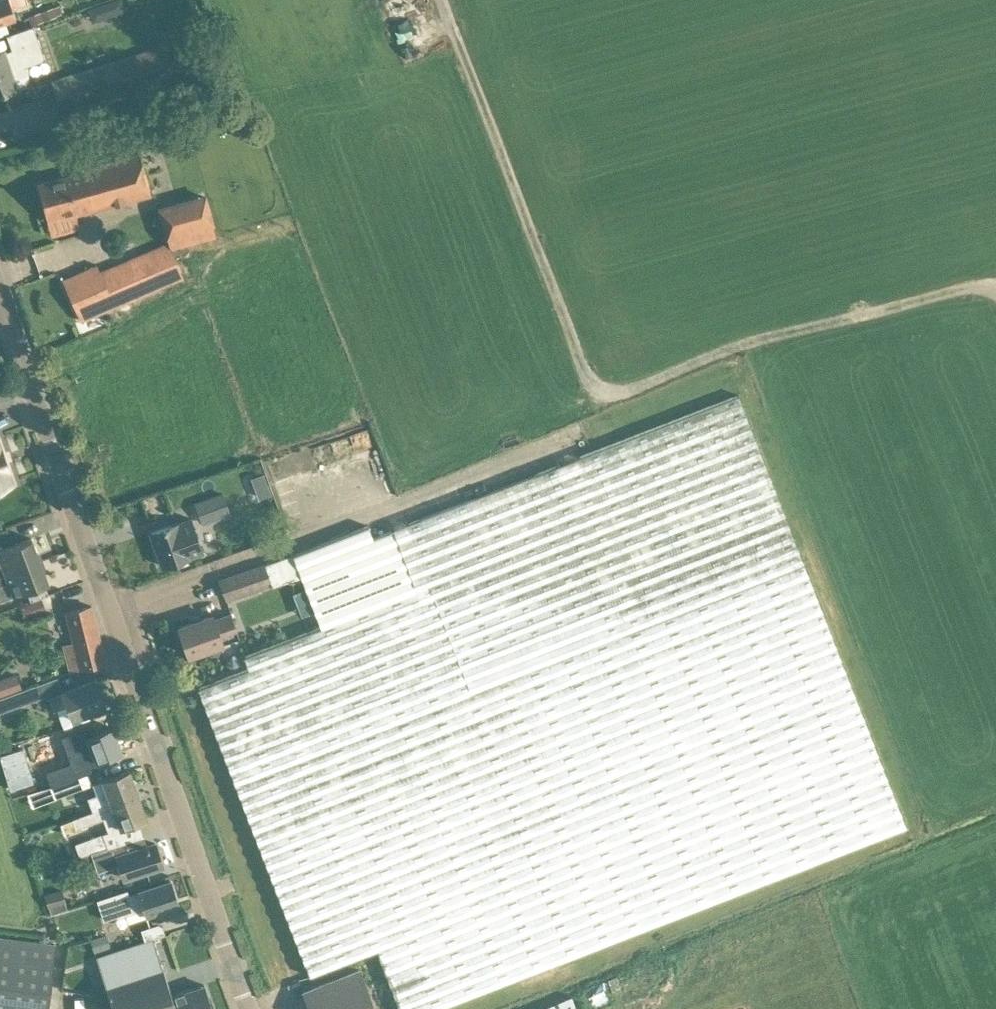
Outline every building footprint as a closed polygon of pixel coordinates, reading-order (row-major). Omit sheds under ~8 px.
[(16,19),(12,9),(28,4),(26,0),(0,0),(0,24),(16,19)] [(105,2),(110,16),(126,10),(122,0),(109,0),(105,2)] [(59,6),(39,13),(43,22),(62,14),(59,6)] [(12,49),(0,53),(0,95),(17,89),(16,87),(22,83),(26,76),(25,69),(24,66),(45,59),(34,25),(7,34),(12,49)] [(52,81),(63,116),(185,78),(174,43),(52,81)] [(152,195),(140,156),(99,167),(94,151),(78,155),(82,171),(37,183),(47,219),(75,212),(76,216),(96,210),(152,195)] [(216,235),(204,194),(158,208),(168,242),(100,272),(106,287),(92,294),(100,311),(183,277),(171,247),(216,235)] [(106,287),(100,272),(96,265),(63,280),(81,320),(100,311),(92,294),(106,287)] [(410,522),(369,538),(365,525),(263,564),(271,584),(272,586),(300,576),(318,622),(244,651),(246,656),(244,656),(248,668),(198,688),(310,975),(377,949),(400,1008),(436,1008),(906,826),(738,395),(410,522)] [(11,482),(6,467),(7,467),(1,449),(0,449),(0,486),(11,482)] [(197,504),(204,522),(230,513),(223,494),(197,504)] [(151,533),(154,533),(158,545),(156,546),(163,566),(202,552),(191,518),(151,532),(151,533)] [(40,561),(32,538),(13,545),(0,550),(0,560),(2,565),(0,566),(0,575),(40,561)] [(0,575),(0,600),(10,597),(13,606),(36,598),(33,589),(49,583),(40,561),(0,575)] [(263,564),(219,580),(226,600),(271,584),(263,564)] [(30,602),(21,605),(26,618),(35,615),(30,602)] [(106,663),(91,606),(67,612),(75,645),(64,648),(70,672),(81,669),(86,667),(106,663)] [(222,643),(219,635),(236,629),(231,614),(214,619),(213,615),(179,627),(188,655),(222,643)] [(20,692),(15,677),(0,682),(0,700),(20,692)] [(49,697),(48,697),(54,712),(68,707),(72,718),(86,713),(105,706),(101,697),(95,680),(76,687),(62,692),(49,697)] [(39,684),(20,692),(0,700),(0,715),(44,697),(39,684)] [(113,727),(94,734),(87,736),(96,761),(122,751),(113,727)] [(63,746),(66,754),(82,748),(79,740),(63,746)] [(48,771),(53,786),(83,775),(78,759),(48,771)] [(100,795),(101,799),(104,808),(138,795),(129,770),(103,780),(107,792),(100,795)] [(83,775),(53,786),(50,787),(55,798),(87,786),(83,775)] [(77,817),(72,819),(75,827),(80,825),(103,817),(108,830),(120,826),(121,828),(128,825),(138,821),(147,818),(138,795),(104,808),(86,814),(77,817)] [(77,816),(77,817),(86,814),(104,808),(101,799),(75,809),(77,815),(72,817),(72,818),(77,816)] [(80,857),(91,853),(120,843),(116,829),(75,843),(80,857)] [(120,843),(91,853),(97,873),(120,865),(125,879),(144,872),(162,866),(161,861),(163,857),(161,850),(157,848),(155,843),(129,852),(126,841),(120,843)] [(171,881),(152,887),(129,894),(128,891),(98,901),(105,920),(118,916),(119,917),(144,909),(146,915),(178,905),(171,881)] [(68,911),(62,891),(44,896),(50,916),(68,911)] [(105,935),(91,940),(95,952),(109,947),(105,935)] [(0,938),(0,1008),(49,1008),(57,945),(0,938)] [(172,995),(153,938),(97,957),(114,1008),(176,1008),(172,995)] [(310,1008),(375,1008),(359,970),(304,992),(310,1008)] [(172,995),(176,1008),(212,1008),(204,985),(172,995)]
